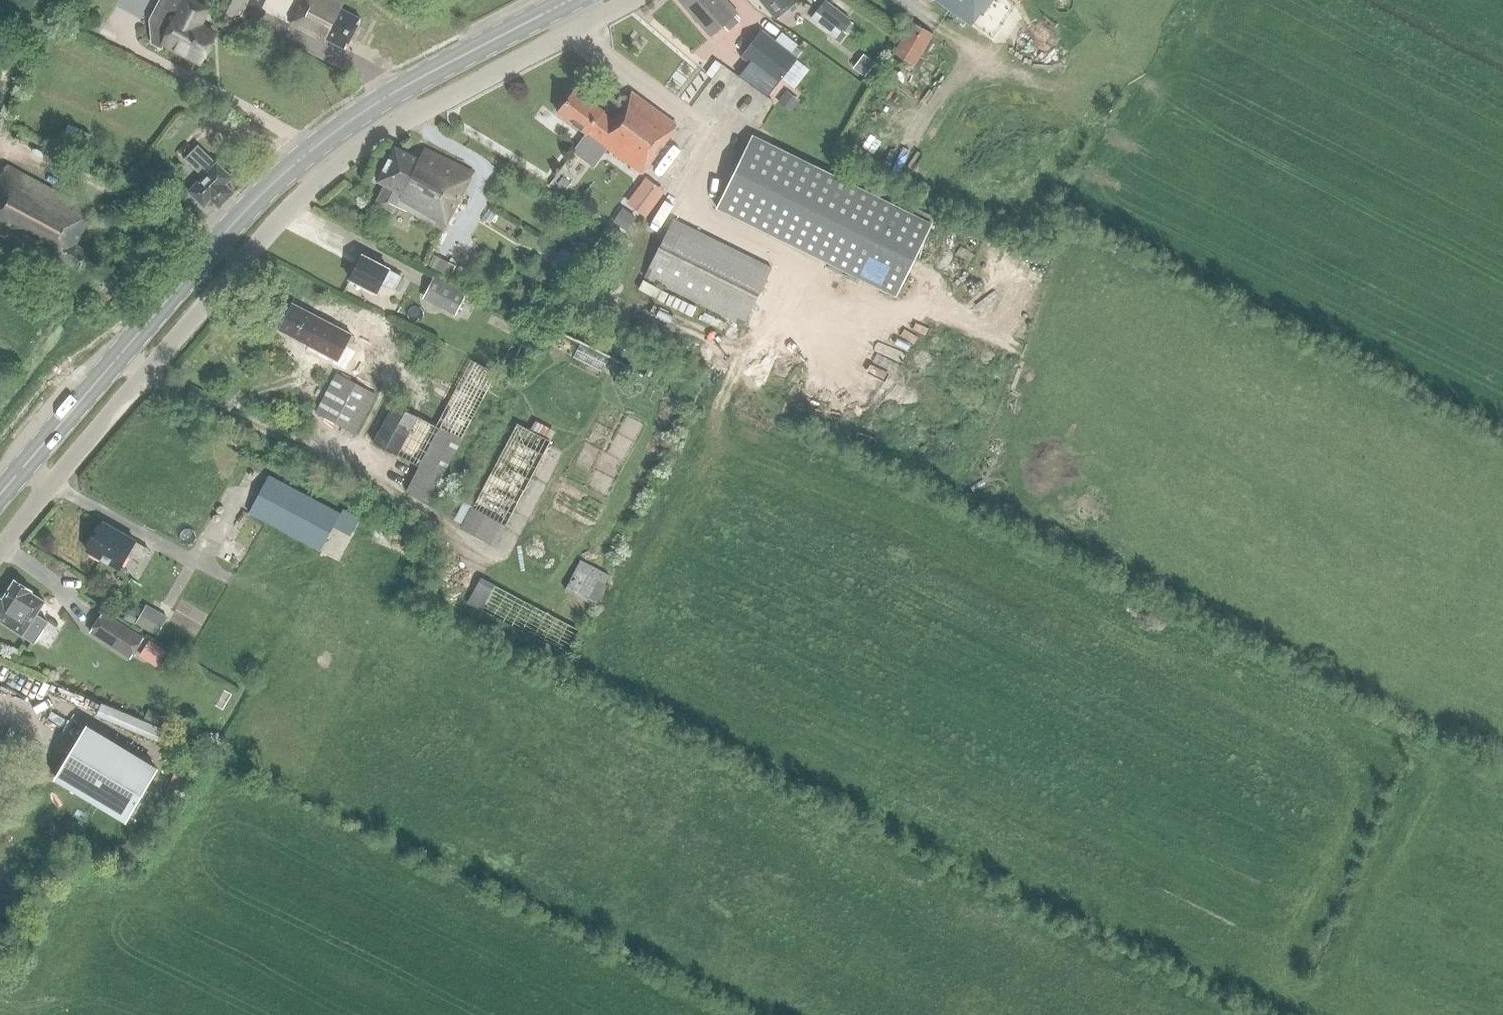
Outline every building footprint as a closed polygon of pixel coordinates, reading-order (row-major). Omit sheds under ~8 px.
[(215,34),(198,25),(207,9),(189,0),(184,0),(183,0),(163,0),(154,18),(149,19),(151,42),(161,48),(163,43),(200,62),(215,34)] [(265,0),(242,0),(260,9),(265,0)] [(340,8),(342,3),(336,0),(303,0),(291,25),(323,41),(325,38),(345,49),(360,19),(340,8)] [(736,12),(725,0),(679,0),(710,36),(722,25),(728,30),(739,21),(734,15),(736,12)] [(775,19),(797,1),(796,0),(760,0),(775,19)] [(824,0),(815,11),(841,30),(849,19),(824,0)] [(992,0),(936,0),(970,25),(981,11),(983,13),(992,0)] [(914,66),(933,34),(911,21),(892,53),(914,66)] [(741,56),(776,84),(796,58),(761,30),(741,56)] [(863,52),(852,66),(864,75),(874,61),(863,52)] [(603,111),(574,89),(557,112),(586,133),(587,132),(596,140),(641,174),(676,125),(631,92),(612,119),(602,112),(603,111)] [(61,140),(84,149),(91,133),(68,124),(61,140)] [(931,224),(752,135),(716,207),(896,296),(931,224)] [(203,206),(210,199),(219,207),(233,192),(225,184),(232,177),(197,144),(183,158),(202,176),(188,191),(203,206)] [(472,173),(424,149),(418,159),(395,147),(377,181),(384,185),(375,203),(392,212),(396,204),(443,229),(472,173)] [(78,269),(88,251),(76,244),(93,211),(6,165),(0,177),(0,234),(52,262),(55,257),(78,269)] [(651,173),(634,202),(655,214),(672,186),(651,173)] [(628,206),(619,221),(635,229),(643,214),(628,206)] [(742,325),(771,268),(672,219),(644,276),(742,325)] [(401,276),(388,269),(361,255),(349,278),(376,292),(381,283),(394,290),(401,276)] [(454,265),(444,260),(439,271),(449,276),(454,265)] [(453,314),(465,291),(433,275),(421,298),(453,314)] [(292,303),(278,329),(293,337),(308,345),(338,361),(352,335),(344,331),(322,319),(292,303)] [(369,311),(363,323),(378,331),(384,319),(369,311)] [(396,454),(418,466),(406,490),(427,501),(494,372),(469,359),(435,425),(425,420),(393,403),(373,442),(396,455),(396,454)] [(353,432),(373,393),(336,373),(315,412),(353,432)] [(463,523),(461,528),(494,545),(549,441),(530,430),(516,423),(473,506),(463,523)] [(340,513),(268,475),(248,512),(320,550),(340,513)] [(134,541),(102,522),(86,550),(119,569),(127,553),(141,561),(148,549),(134,541)] [(564,589),(585,600),(594,605),(609,575),(579,559),(564,589)] [(567,656),(580,632),(484,579),(471,603),(567,656)] [(34,643),(48,622),(36,614),(44,601),(30,592),(30,591),(14,580),(2,599),(0,598),(0,621),(34,643)] [(135,624),(157,636),(168,617),(146,604),(135,624)] [(89,632),(130,660),(144,638),(103,611),(89,632)] [(160,740),(166,726),(108,700),(101,713),(160,740)] [(157,769),(87,726),(56,777),(126,820),(157,769)] [(0,737),(0,763),(6,760),(11,751),(8,742),(0,737)]
